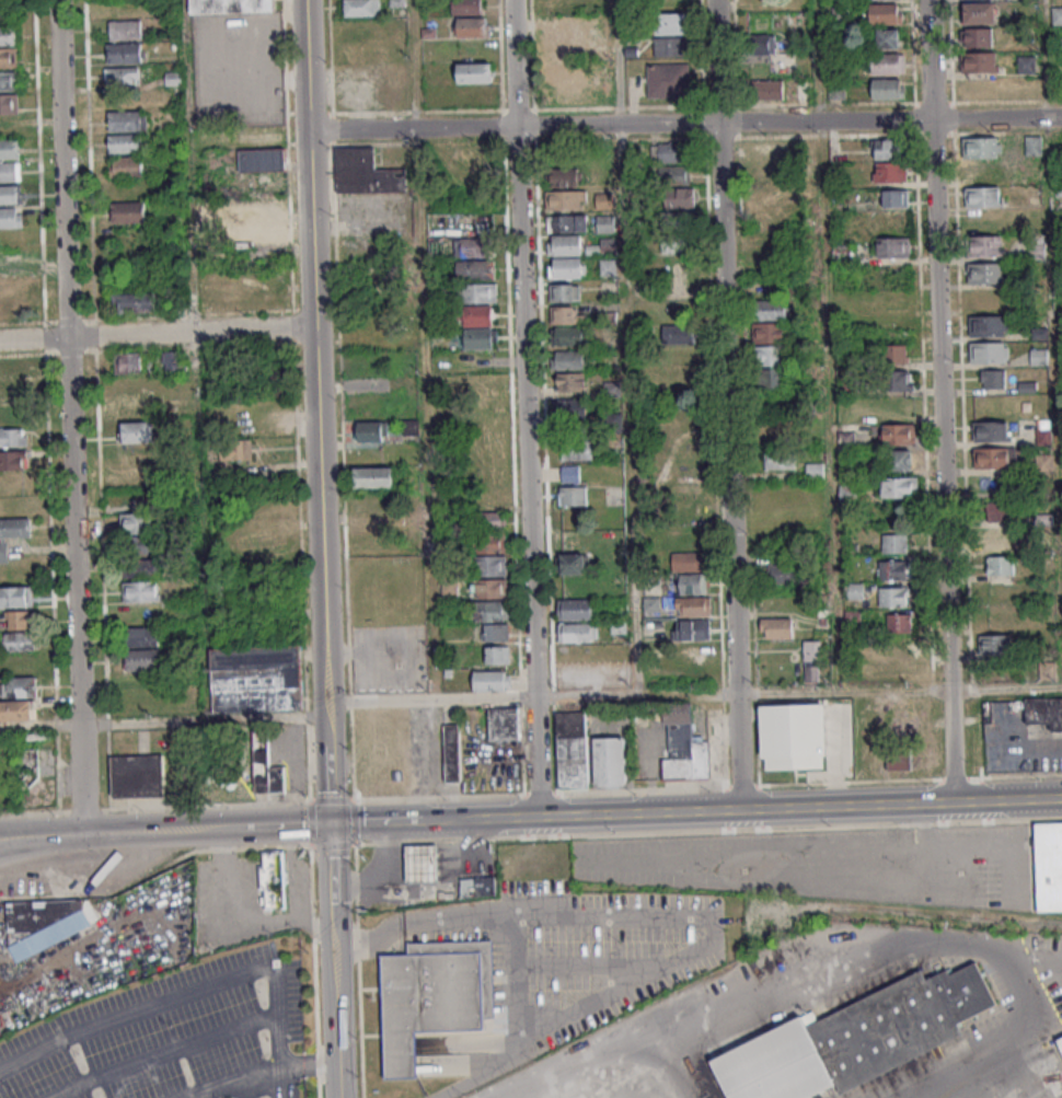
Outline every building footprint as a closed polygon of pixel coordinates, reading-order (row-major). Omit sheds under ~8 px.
[(272,11),(272,0),(190,0),(190,13),(272,11)] [(345,16),(381,16),(381,0),(345,0),(345,16)] [(452,14),(482,14),(482,0),(452,0),(452,14)] [(965,24),(996,24),(996,2),(965,2),(965,24)] [(848,21),(848,4),(834,4),(834,21),(848,21)] [(869,24),(898,24),(898,4),(869,4),(869,24)] [(1053,7),(1053,24),(1061,24),(1061,7),(1053,7)] [(690,12),(656,12),(656,35),(690,35),(690,12)] [(490,17),(457,17),(457,37),(490,37),(490,17)] [(141,20),(109,20),(109,39),(141,39),(141,20)] [(0,25),(0,45),(16,45),(16,25),(0,25)] [(993,27),(963,28),(963,47),(993,46),(993,27)] [(877,49),(898,49),(898,30),(877,30),(877,49)] [(777,34),(749,34),(749,55),(777,55),(777,34)] [(609,37),(591,37),(591,53),(609,53),(609,37)] [(579,58),(579,38),(541,38),(541,58),(579,58)] [(654,56),(689,56),(689,38),(654,38),(654,56)] [(141,43),(107,43),(107,63),(141,63),(141,43)] [(17,67),(17,49),(0,49),(0,67),(17,67)] [(963,72),(998,72),(998,52),(963,52),(963,72)] [(899,73),(899,54),(872,54),(872,73),(899,73)] [(1019,72),(1035,72),(1034,56),(1019,56),(1019,72)] [(543,79),(575,79),(575,62),(543,62),(543,79)] [(458,63),(458,82),(493,82),(493,63),(458,63)] [(648,64),(648,97),(692,97),(692,64),(648,64)] [(140,85),(140,67),(105,67),(105,85),(140,85)] [(18,90),(18,71),(0,71),(0,90),(18,90)] [(873,98),(905,98),(905,78),(873,78),(873,98)] [(783,80),(754,80),(754,100),(783,100),(783,80)] [(846,98),(846,82),(830,82),(830,98),(846,98)] [(19,113),(19,94),(0,94),(0,113),(19,113)] [(146,111),(108,111),(108,130),(146,130),(146,111)] [(283,170),(283,148),(267,148),(267,129),(244,129),(244,171),(283,170)] [(108,134),(108,152),(142,152),(142,134),(108,134)] [(964,137),(964,158),(1002,158),(1002,137),(964,137)] [(0,139),(0,159),(19,159),(19,139),(0,139)] [(904,159),(904,139),(875,139),(875,159),(904,159)] [(657,143),(657,161),(687,161),(687,143),(657,143)] [(374,147),(336,147),(336,193),(406,193),(406,169),(374,169),(374,147)] [(110,157),(110,176),(143,176),(143,157),(110,157)] [(19,181),(19,162),(0,162),(0,181),(19,181)] [(874,182),(907,182),(907,162),(874,162),(874,182)] [(687,182),(687,165),(659,165),(659,182),(687,182)] [(577,187),(577,168),(547,168),(547,187),(577,187)] [(20,184),(0,184),(0,204),(20,204),(20,184)] [(787,206),(787,186),(752,186),(752,206),(787,206)] [(695,207),(695,187),(665,187),(665,207),(695,207)] [(966,187),(966,207),(1001,207),(1001,187),(966,187)] [(882,207),(908,207),(908,190),(882,190),(882,207)] [(587,208),(587,191),(546,191),(546,208),(587,208)] [(274,195),(248,195),(248,215),(274,215),(274,195)] [(112,202),(112,222),(145,222),(145,202),(112,202)] [(0,208),(0,227),(22,228),(22,208),(0,208)] [(585,215),(546,215),(546,231),(585,231),(585,215)] [(278,219),(248,219),(248,239),(278,238),(278,219)] [(581,255),(581,235),(547,235),(547,255),(581,255)] [(974,235),(974,255),(1003,255),(1003,235),(974,235)] [(455,256),(493,256),(493,237),(455,237),(455,256)] [(663,254),(680,250),(677,237),(660,241),(663,254)] [(910,257),(910,237),(877,237),(877,257),(910,257)] [(833,250),(837,262),(849,258),(846,246),(833,250)] [(548,258),(548,278),(587,278),(587,258),(548,258)] [(457,260),(457,279),(495,279),(495,260),(457,260)] [(615,273),(615,260),(600,261),(601,274),(615,273)] [(1003,283),(1003,262),(968,262),(968,283),(1003,283)] [(497,302),(497,284),(459,284),(459,302),(497,302)] [(550,284),(550,302),(581,302),(581,284),(550,284)] [(114,312),(157,312),(157,293),(114,293),(114,312)] [(754,300),(754,320),(787,320),(787,300),(754,300)] [(464,349),(494,349),(494,305),(464,305),(464,349)] [(551,306),(551,323),(584,323),(584,306),(551,306)] [(970,315),(970,335),(1008,335),(1008,315),(970,315)] [(755,389),(787,388),(786,321),(754,322),(755,389)] [(668,343),(697,343),(697,324),(668,324),(668,343)] [(586,344),(586,327),(555,327),(555,344),(586,344)] [(1008,341),(971,341),(971,362),(1008,362),(1008,341)] [(908,362),(908,344),(886,344),(886,362),(908,362)] [(163,350),(163,370),(181,370),(181,350),(163,350)] [(556,350),(556,369),(585,369),(585,350),(556,350)] [(1047,350),(1032,350),(1032,364),(1047,364),(1047,350)] [(115,352),(115,373),(142,373),(142,352),(115,352)] [(1006,369),(982,369),(982,388),(1006,388),(1006,369)] [(914,390),(914,370),(887,370),(887,390),(914,390)] [(586,391),(586,373),(557,373),(557,391),(586,391)] [(586,399),(558,399),(558,418),(586,418),(586,399)] [(403,433),(418,433),(418,419),(403,419),(403,433)] [(357,441),(388,441),(388,421),(357,421),(357,441)] [(973,421),(973,441),(1011,441),(1011,421),(973,421)] [(121,422),(121,442),(153,442),(153,422),(121,422)] [(915,424),(880,424),(880,444),(915,444),(915,424)] [(27,446),(27,428),(0,428),(0,446),(27,446)] [(1038,444),(1051,444),(1051,430),(1038,430),(1038,444)] [(252,460),(252,440),(221,440),(221,460),(252,460)] [(593,459),(593,444),(562,444),(562,459),(593,459)] [(974,447),(974,467),(1016,467),(1016,447),(974,447)] [(765,469),(795,469),(795,449),(765,449),(765,469)] [(891,450),(891,470),(917,470),(917,450),(891,450)] [(27,451),(0,451),(0,469),(27,469),(27,451)] [(1051,454),(1036,454),(1036,471),(1051,471),(1051,454)] [(824,463),(806,463),(806,478),(824,478),(824,463)] [(587,505),(587,486),(579,485),(579,465),(561,465),(561,485),(560,485),(559,505),(587,505)] [(394,467),(355,467),(355,487),(394,487),(394,467)] [(919,477),(882,477),(882,497),(919,497),(919,477)] [(987,521),(1020,521),(1020,502),(987,502),(987,521)] [(503,529),(503,511),(474,511),(474,529),(503,529)] [(153,513),(120,513),(120,533),(153,533),(153,513)] [(30,518),(0,518),(0,563),(8,563),(8,537),(31,537),(30,518)] [(1015,529),(987,529),(987,547),(1015,547),(1015,529)] [(506,533),(473,533),(473,576),(506,576),(506,533)] [(908,552),(908,534),(882,534),(882,552),(908,552)] [(124,553),(159,553),(159,537),(124,537),(124,553)] [(561,553),(561,574),(587,574),(587,553),(561,553)] [(700,556),(677,556),(677,571),(700,571),(700,556)] [(1015,556),(988,556),(988,574),(1015,574),(1015,556)] [(123,577),(158,577),(158,559),(123,559),(123,577)] [(908,580),(908,560),(879,560),(879,580),(908,580)] [(770,583),(802,583),(802,564),(770,564),(770,583)] [(707,595),(707,575),(679,575),(679,595),(707,595)] [(472,580),(472,598),(507,598),(507,580),(472,580)] [(124,602),(159,602),(159,581),(124,581),(124,602)] [(863,582),(844,582),(844,599),(863,599),(863,582)] [(32,607),(32,586),(0,586),(0,607),(32,607)] [(879,607),(908,607),(908,587),(879,587),(879,607)] [(677,598),(677,616),(713,616),(713,598),(677,598)] [(596,599),(557,599),(557,620),(596,620),(596,599)] [(484,641),(507,641),(507,601),(475,601),(475,623),(484,623),(484,641)] [(32,610),(7,610),(7,628),(32,628),(32,610)] [(912,613),(887,613),(887,633),(912,633),(912,613)] [(792,618),(760,618),(760,639),(792,639),(792,618)] [(677,640),(712,640),(712,621),(677,621),(677,640)] [(598,641),(598,622),(558,622),(558,641),(598,641)] [(159,627),(126,627),(126,646),(159,646),(159,627)] [(35,632),(0,632),(0,649),(35,649),(35,632)] [(1012,634),(981,634),(981,651),(1012,651),(1012,634)] [(886,655),(919,655),(919,636),(886,636),(886,655)] [(820,639),(804,639),(805,681),(821,681),(820,639)] [(301,711),(300,645),(212,647),(213,713),(301,711)] [(510,646),(486,646),(486,663),(510,663),(510,646)] [(160,648),(126,648),(126,670),(160,670),(160,648)] [(1056,662),(1040,662),(1040,678),(1056,678),(1056,662)] [(511,690),(511,670),(472,670),(472,690),(511,690)] [(36,697),(36,678),(2,678),(2,697),(36,697)] [(1026,697),(1026,723),(1051,723),(1051,731),(1061,731),(1061,697),(1026,697)] [(0,701),(0,720),(36,720),(36,701),(0,701)] [(763,703),(828,701),(830,753),(826,753),(826,766),(769,768),(767,755),(764,755),(763,703)] [(489,707),(489,740),(518,740),(518,707),(489,707)] [(663,780),(709,779),(708,740),(693,741),(692,709),(662,710),(663,780)] [(557,788),(588,788),(587,712),(556,712),(557,788)] [(445,724),(445,782),(461,782),(461,724),(445,724)] [(594,737),(594,786),(625,786),(625,736),(594,737)] [(286,793),(286,765),(269,765),(269,740),(252,740),(253,793),(286,793)] [(38,750),(20,750),(20,782),(38,782),(38,750)] [(163,754),(111,754),(111,797),(163,797),(163,754)] [(888,770),(912,770),(912,755),(888,755),(888,770)] [(1061,909),(1061,827),(1040,828),(1042,910),(1061,909)] [(442,881),(442,844),(408,844),(409,881),(442,881)] [(261,850),(261,910),(286,909),(285,850),(261,850)] [(464,897),(499,894),(498,876),(463,878),(464,897)] [(7,901),(8,930),(83,927),(82,899),(7,901)] [(388,1080),(466,1078),(465,1060),(495,1059),(492,948),(383,951),(388,1080)] [(835,1086),(839,1095),(1000,1014),(973,966),(822,1033),(815,1015),(713,1063),(730,1097),(810,1097),(835,1086)]
